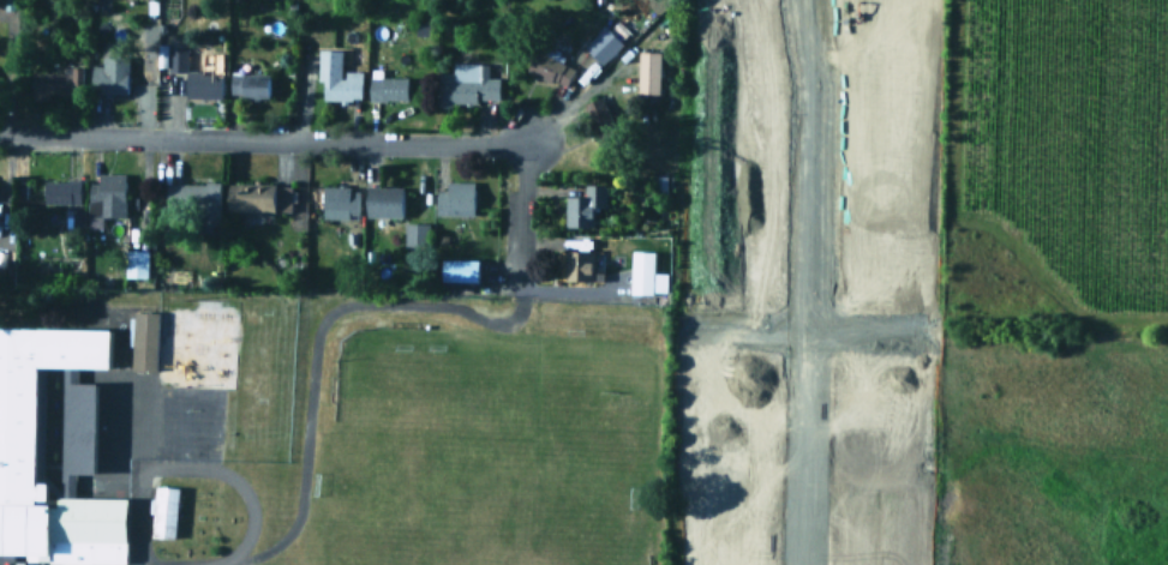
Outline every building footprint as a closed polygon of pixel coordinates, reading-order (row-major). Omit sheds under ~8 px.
[(601,65),(623,42),(606,25),(585,47),(601,65)] [(186,46),(167,46),(167,68),(185,68),(186,46)] [(563,91),(575,74),(541,49),(529,67),(563,91)] [(363,101),(364,72),(341,72),(341,50),(319,50),(319,100),(363,101)] [(641,103),(660,103),(660,52),(641,52),(641,103)] [(101,54),(101,64),(89,64),(88,90),(126,91),(127,55),(101,54)] [(456,64),(456,73),(433,73),(433,104),(501,104),(499,62),(456,64)] [(29,71),(30,98),(46,98),(46,92),(70,91),(70,88),(80,88),(79,66),(66,66),(66,70),(29,71)] [(186,98),(222,98),(222,70),(186,70),(186,98)] [(271,73),(232,73),(232,97),(271,97),(271,73)] [(409,77),(370,77),(370,101),(409,101),(409,77)] [(126,173),(91,173),(91,215),(126,215),(126,173)] [(44,181),(44,204),(82,204),(82,181),(44,181)] [(220,208),(220,184),(166,184),(166,208),(220,208)] [(229,211),(292,211),(292,184),(229,184),(229,211)] [(607,185),(585,185),(585,197),(567,197),(565,227),(597,227),(597,209),(607,209),(607,185)] [(358,217),(358,187),(323,187),(323,217),(358,217)] [(367,187),(367,216),(403,216),(403,187),(367,187)] [(474,215),(474,187),(436,187),(436,215),(474,215)] [(405,246),(427,246),(427,222),(405,222),(405,246)] [(594,236),(565,236),(565,281),(594,281),(594,236)] [(148,277),(148,251),(127,251),(127,277),(148,277)] [(654,252),(631,252),(631,294),(654,294),(654,252)] [(480,281),(480,258),(444,258),(444,281),(480,281)] [(134,312),(158,312),(157,372),(133,371),(133,347),(128,347),(130,318),(134,318),(134,312)] [(113,368),(114,331),(0,328),(0,552),(25,553),(24,561),(61,561),(61,564),(91,564),(126,564),(128,499),(74,498),(76,475),(98,475),(101,384),(71,383),(72,367),(113,368)] [(156,500),(157,487),(180,488),(176,537),(152,536),(155,512),(149,512),(150,499),(156,500)]
